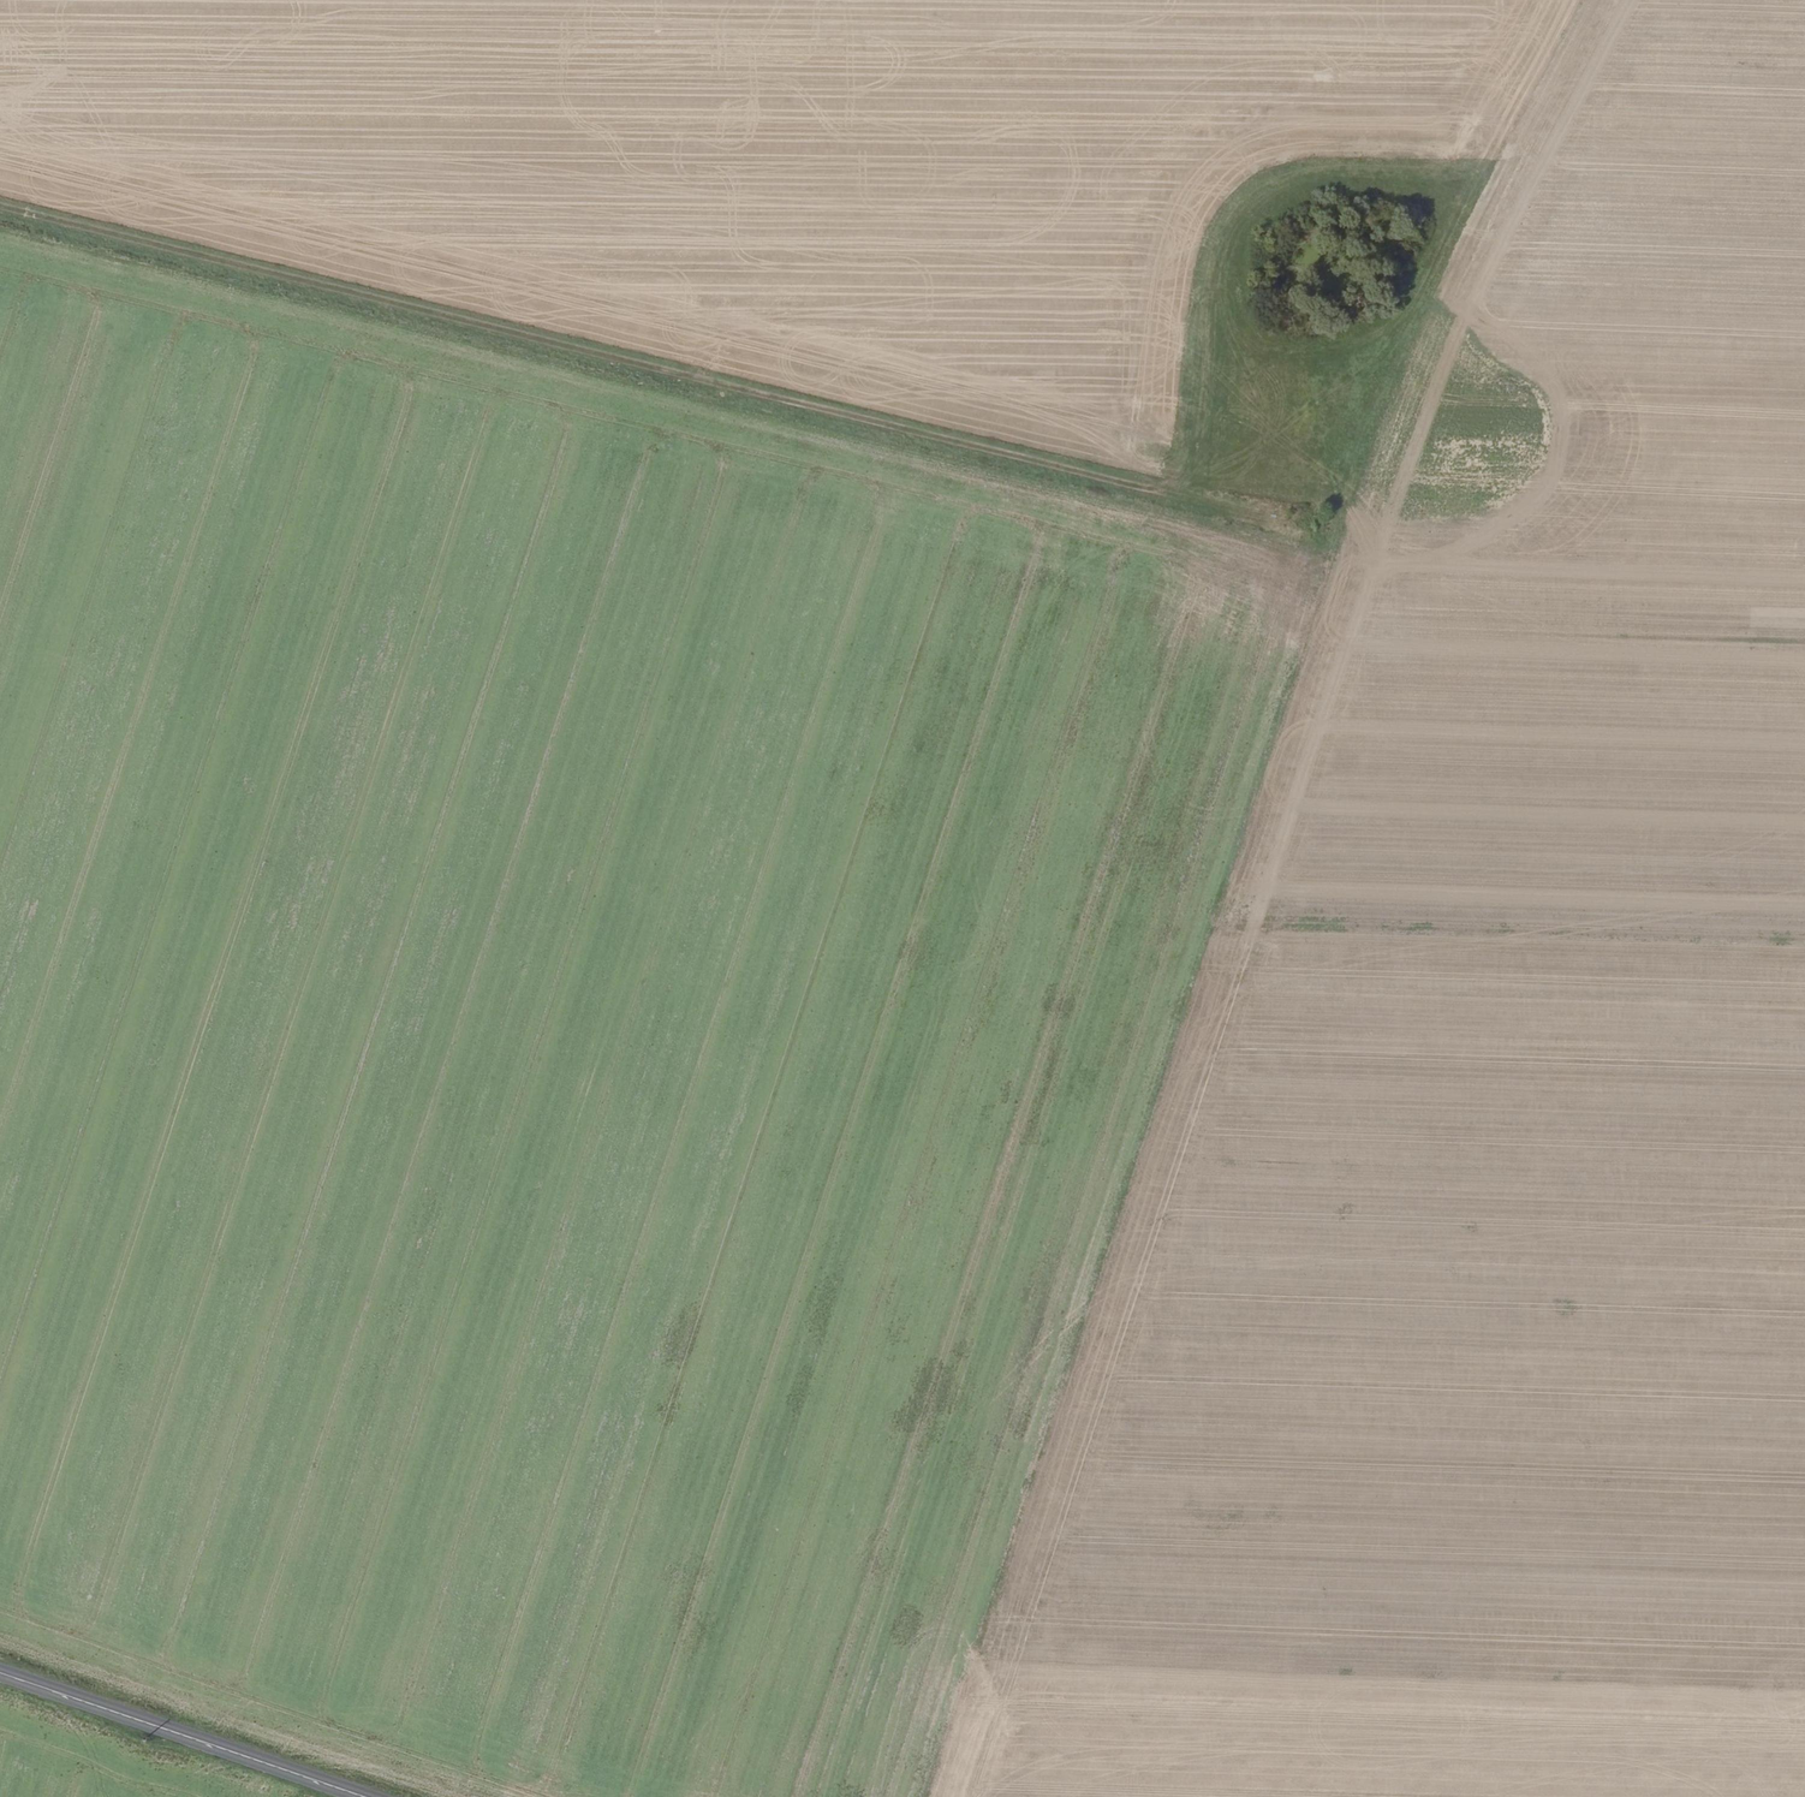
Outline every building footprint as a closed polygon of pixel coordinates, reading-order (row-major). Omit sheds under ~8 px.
[(187,1754),(185,1757),(185,1761),(195,1764),(196,1757),(187,1754)]
